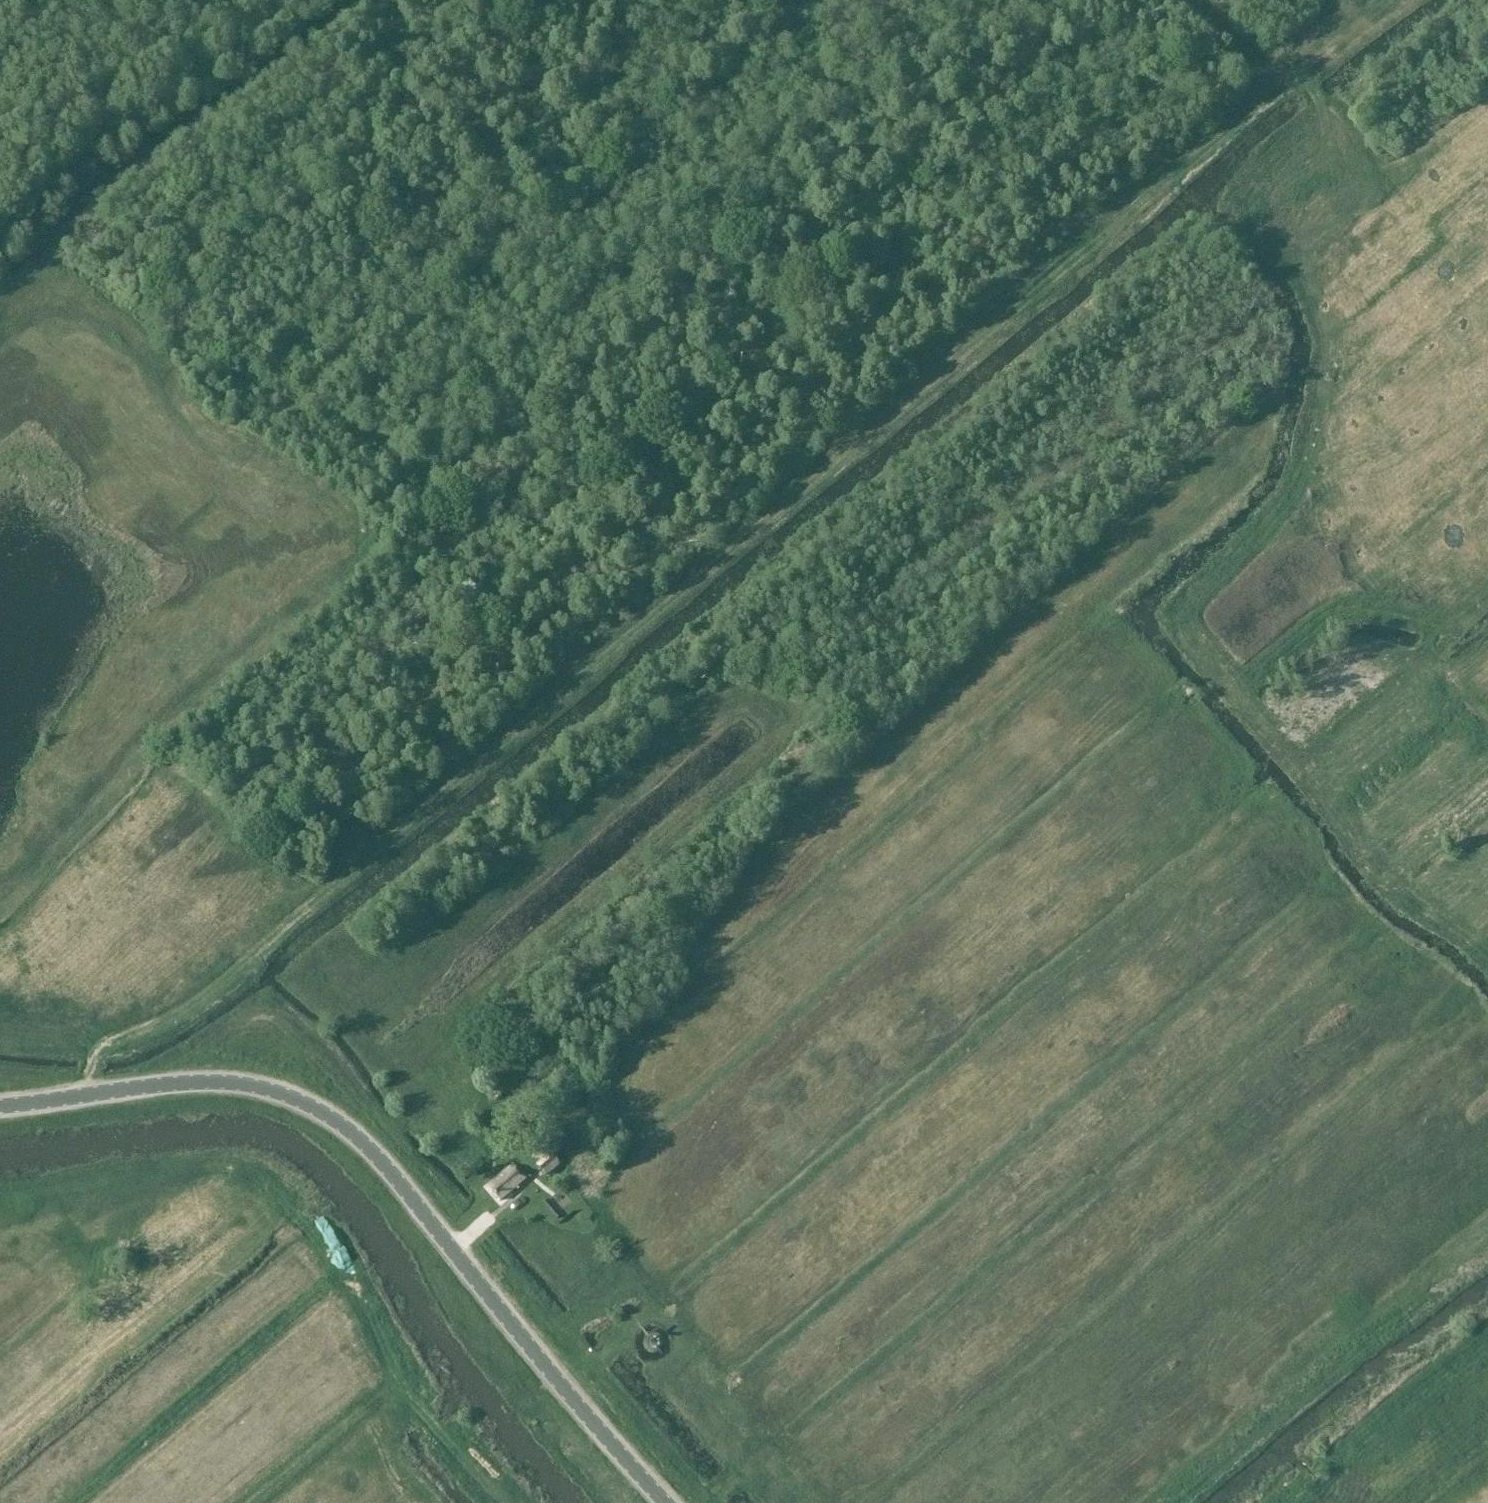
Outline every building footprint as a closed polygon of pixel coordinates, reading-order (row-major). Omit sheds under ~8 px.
[(537,1166),(545,1177),(557,1166),(549,1157),(537,1166)] [(517,1172),(513,1167),(487,1189),(499,1203),(525,1181),(524,1180),(530,1175),(523,1166),(517,1172)]
